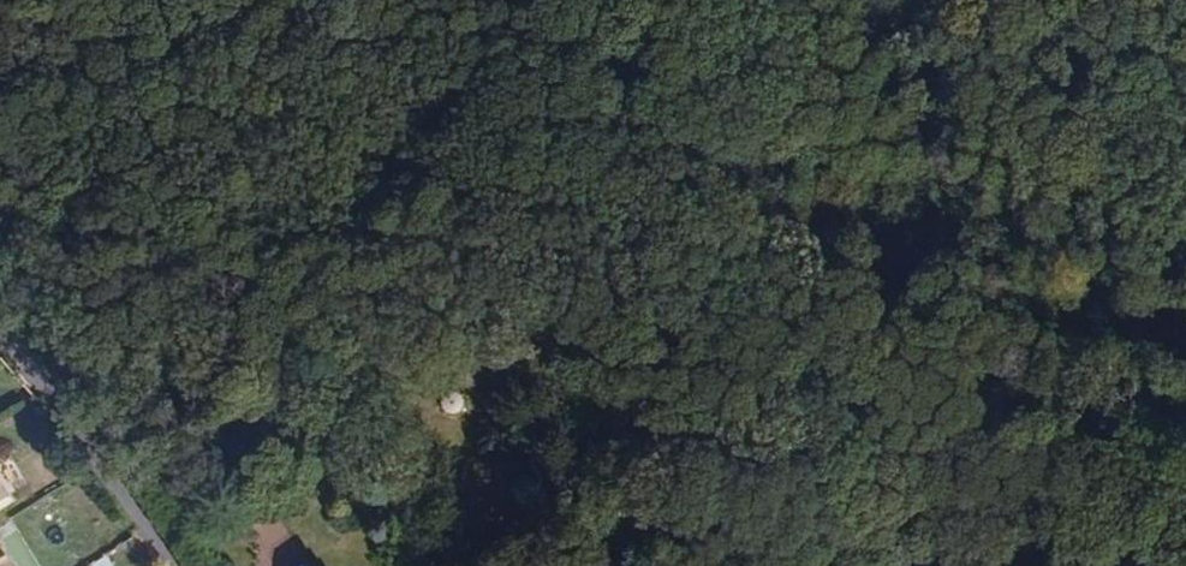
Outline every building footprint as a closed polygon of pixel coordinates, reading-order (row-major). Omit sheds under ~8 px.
[(0,548),(0,565),(11,565),(0,548)]
